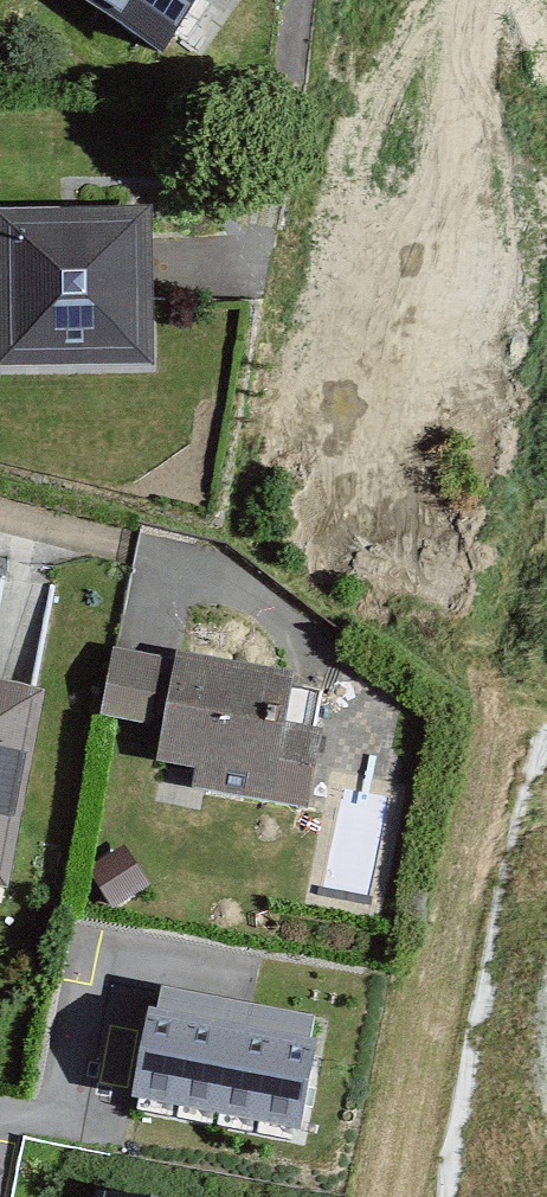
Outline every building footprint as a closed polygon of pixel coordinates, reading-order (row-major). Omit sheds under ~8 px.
[(87,3),(162,54),(199,0),(89,0),(87,3)] [(0,215),(0,372),(158,370),(156,213),(0,215)] [(156,729),(170,659),(110,647),(96,717),(156,729)] [(301,683),(170,659),(156,729),(150,771),(190,779),(187,793),(302,815),(315,747),(290,742),(301,683)] [(0,702),(0,901),(23,905),(59,714),(0,702)] [(318,1043),(147,1013),(130,1106),(302,1137),(318,1043)]
